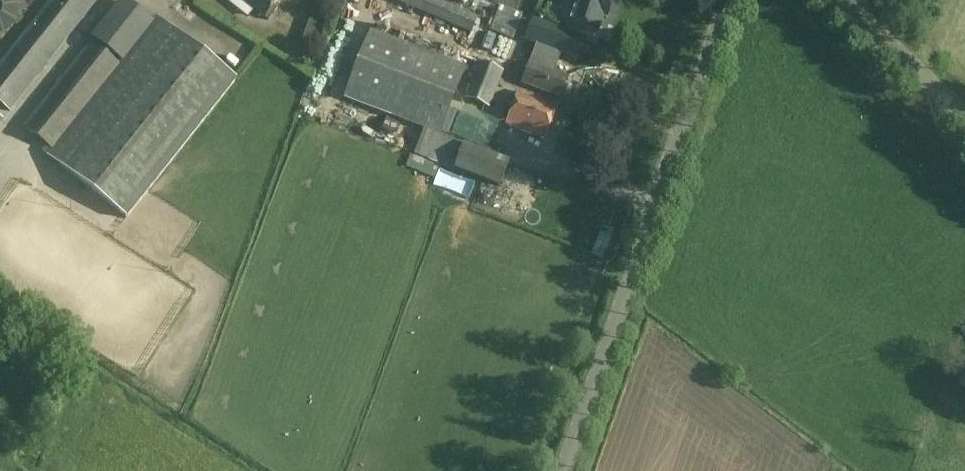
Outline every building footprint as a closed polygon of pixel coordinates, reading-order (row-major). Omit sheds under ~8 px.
[(99,0),(49,0),(0,63),(0,105),(10,113),(99,0)] [(237,80),(157,16),(153,22),(125,0),(122,0),(92,39),(122,63),(121,66),(91,42),(24,127),(52,149),(47,155),(127,218),(237,80)] [(263,17),(277,0),(241,0),(263,17)] [(467,4),(455,0),(448,0),(442,17),(461,23),(467,4)] [(512,2),(506,0),(490,0),(483,18),(502,26),(512,2)] [(613,0),(574,0),(572,6),(606,18),(613,0)] [(441,135),(457,95),(467,68),(370,30),(344,97),(425,129),(441,135)] [(490,108),(504,71),(479,62),(465,99),(490,108)] [(528,66),(521,85),(558,99),(565,80),(528,66)] [(544,140),(556,108),(518,95),(506,126),(544,140)] [(455,170),(466,145),(441,135),(425,129),(415,154),(455,170)] [(511,163),(466,145),(455,170),(501,188),(511,163)]
